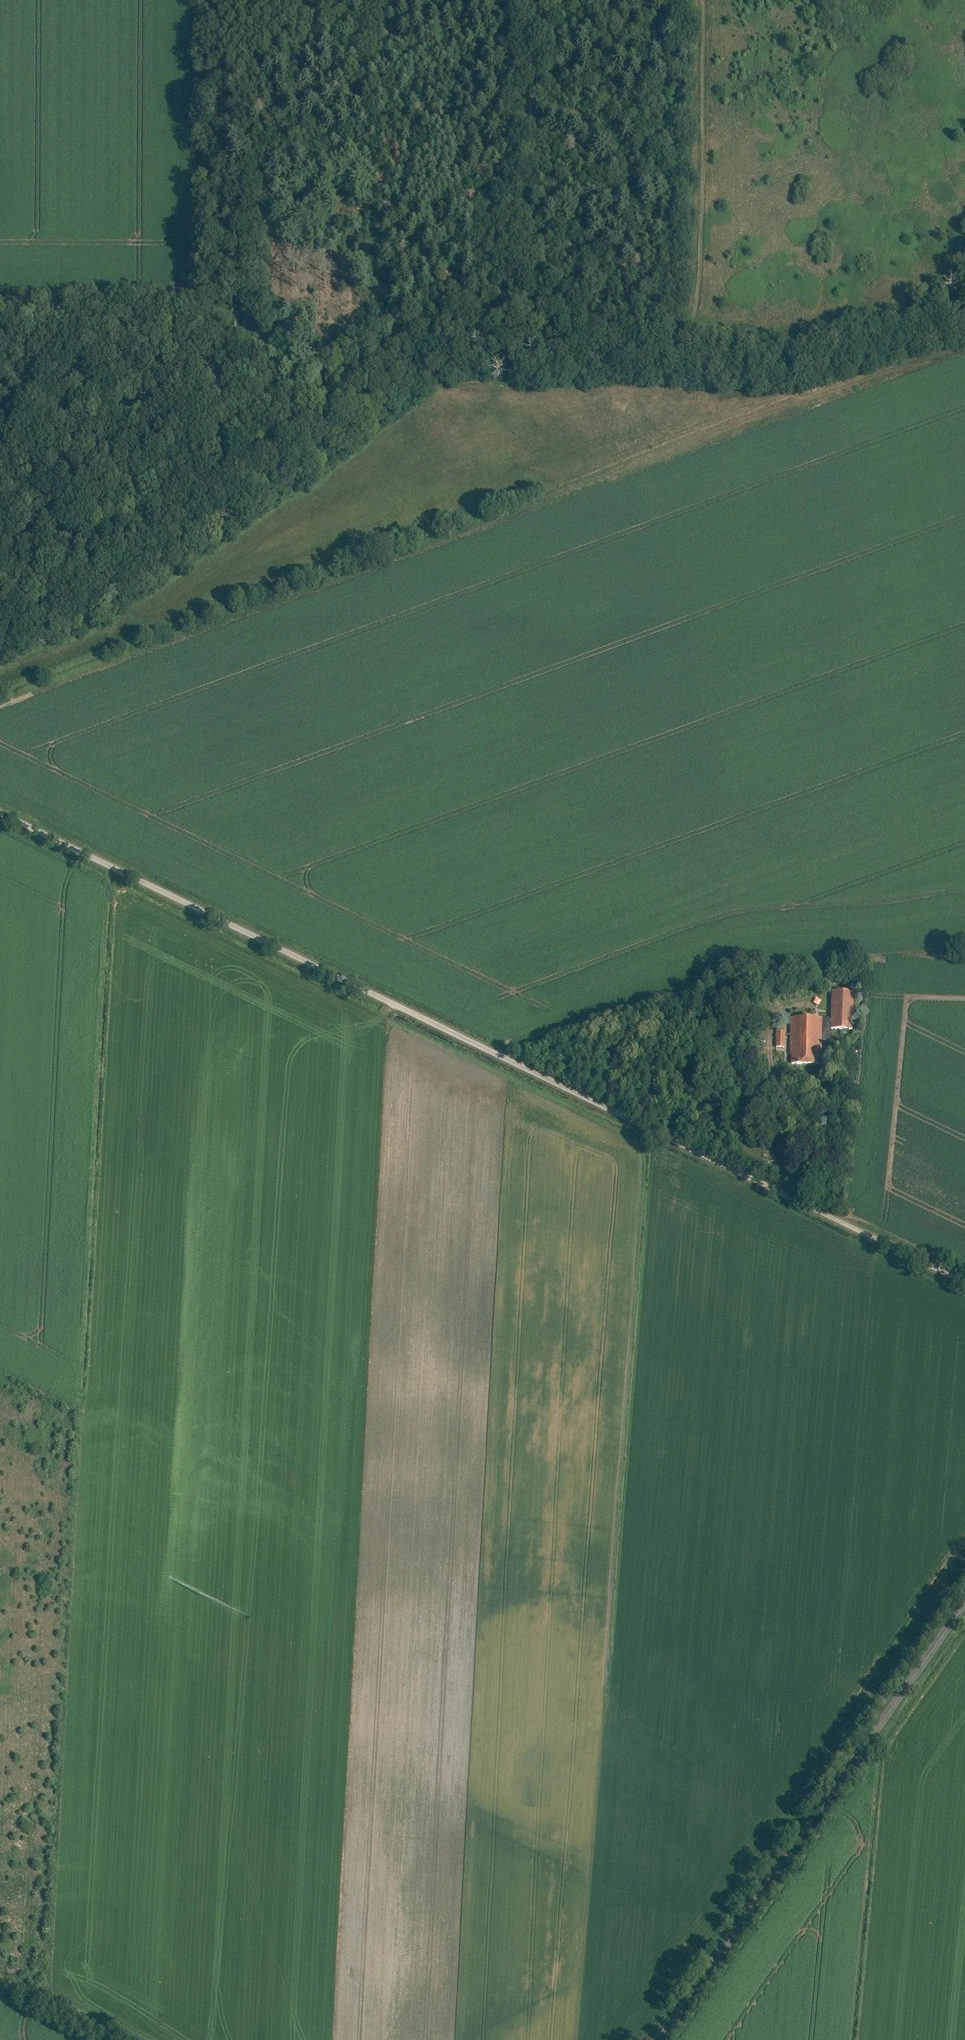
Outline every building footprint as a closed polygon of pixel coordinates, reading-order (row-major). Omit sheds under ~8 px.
[(792,1051),(791,1063),(820,1064),(821,1040),(831,1040),(831,1030),(852,1030),(853,992),(832,992),(831,1019),(791,1018),(790,1051),(792,1051)] [(775,1031),(775,1048),(785,1048),(785,1031),(775,1031)]
